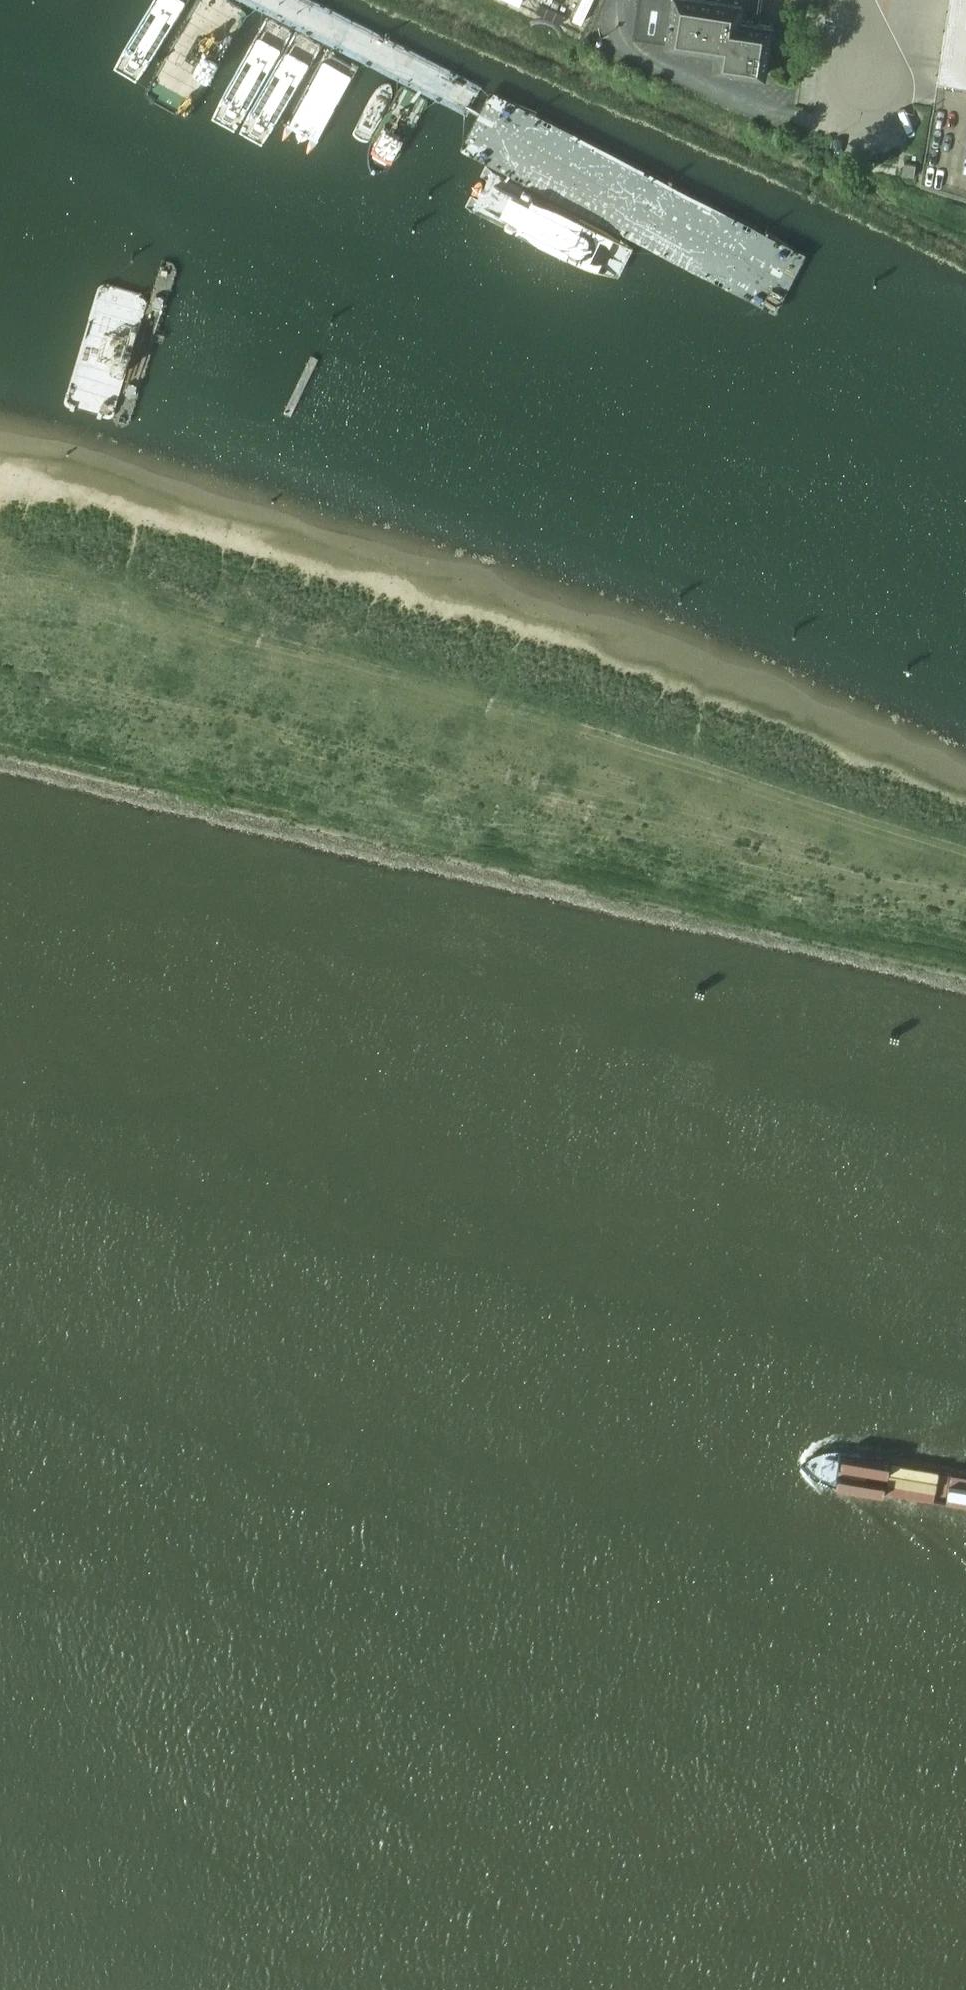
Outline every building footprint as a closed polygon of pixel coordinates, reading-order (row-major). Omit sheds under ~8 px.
[(570,20),(537,0),(523,0),(521,4),(564,30),(570,20)] [(760,0),(639,0),(634,36),(668,41),(667,42),(717,50),(715,66),(766,74),(774,22),(757,20),(760,0)] [(938,76),(965,81),(965,0),(950,0),(939,72),(938,76)] [(917,164),(905,162),(903,174),(915,176),(917,164)]
